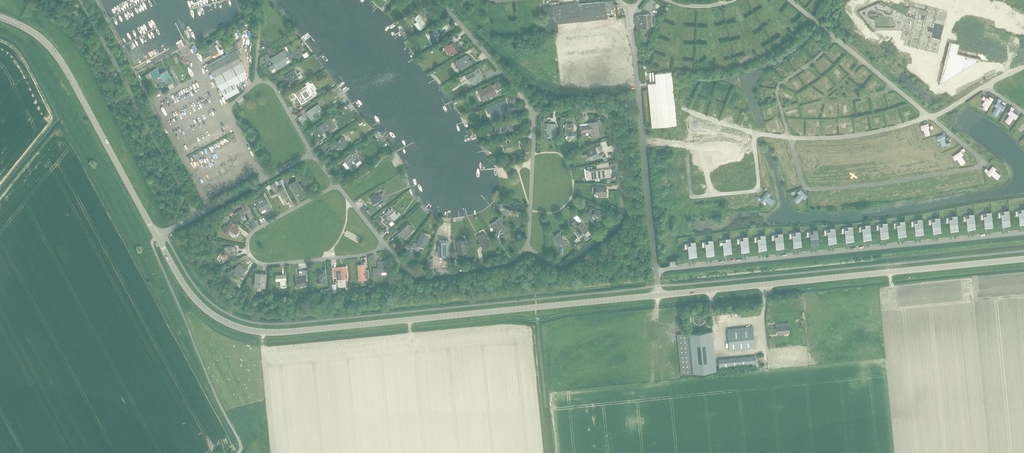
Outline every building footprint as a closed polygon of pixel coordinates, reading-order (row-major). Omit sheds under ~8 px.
[(749,10),(746,0),(741,0),(743,6),(742,6),(744,12),(749,10)] [(605,1),(555,6),(544,7),(547,32),(555,32),(558,31),(557,25),(557,22),(576,20),(576,22),(580,22),(580,20),(606,17),(605,1)] [(880,2),(858,11),(873,30),(903,30),(900,40),(905,41),(904,45),(937,54),(941,39),(931,37),(935,24),(944,26),(948,11),(915,3),(913,8),(909,6),(906,16),(880,2)] [(756,11),(762,20),(765,18),(759,8),(756,11)] [(411,18),(414,22),(419,29),(430,22),(422,11),(415,16),(415,15),(411,18)] [(644,26),(652,25),(651,13),(638,15),(637,15),(636,17),(636,26),(638,28),(640,28),(644,28),(644,26)] [(940,79),(945,81),(974,63),(976,58),(979,59),(985,61),(987,52),(1013,65),(1023,61),(1023,41),(1020,37),(991,37),(993,28),(988,26),(990,22),(956,13),(953,28),(962,30),(959,44),(949,41),(940,79)] [(749,22),(753,20),(756,27),(759,26),(755,15),(748,17),(749,22)] [(802,18),(795,27),(798,29),(804,20),(802,18)] [(445,19),(440,22),(442,27),(448,23),(445,19)] [(731,34),(738,33),(737,29),(734,29),(732,24),(730,25),(731,34)] [(770,24),(766,26),(770,36),(774,34),(770,24)] [(434,42),(442,37),(437,28),(428,33),(434,42)] [(781,42),(790,35),(788,32),(779,39),(781,42)] [(815,37),(805,46),(808,49),(818,40),(815,37)] [(451,54),(458,50),(452,42),(453,42),(452,39),(446,42),(448,45),(445,46),(451,54)] [(227,53),(238,47),(234,40),(223,46),(227,53)] [(214,57),(223,52),(222,49),(220,50),(217,44),(215,45),(213,41),(206,45),(211,55),(212,54),(214,57)] [(768,43),(766,44),(767,47),(759,50),(760,53),(771,49),(768,43)] [(835,45),(830,51),(835,54),(840,48),(835,45)] [(235,50),(207,65),(217,82),(222,91),(235,84),(235,83),(244,79),(245,69),(241,61),(235,50)] [(286,53),(284,50),(271,58),(275,63),(269,67),(272,70),(275,68),(276,70),(278,69),(291,61),(288,57),(289,56),(286,52),(286,53)] [(267,60),(271,57),(266,51),(263,53),(267,60)] [(802,51),(799,53),(805,60),(808,57),(802,51)] [(846,53),(841,60),(846,63),(851,57),(846,53)] [(457,60),(455,67),(462,69),(471,64),(472,60),(468,59),(469,56),(465,55),(457,60)] [(657,64),(666,66),(668,57),(659,56),(657,64)] [(816,76),(818,73),(811,65),(808,68),(816,76)] [(168,85),(173,82),(166,70),(160,74),(157,68),(149,71),(156,83),(164,78),(168,85)] [(469,78),(472,83),(484,77),(479,68),(465,76),(467,79),(469,78)] [(833,69),(830,71),(837,80),(840,77),(833,69)] [(300,71),(297,73),(295,70),(284,77),(286,79),(289,77),(290,79),(292,82),(298,78),(299,79),(303,76),(300,71)] [(866,70),(862,74),(858,70),(854,73),(861,81),(869,75),(866,70)] [(652,127),(677,124),(672,71),(655,73),(656,82),(648,83),(652,127)] [(772,84),(777,76),(772,73),(767,81),(772,84)] [(794,77),(800,86),(804,84),(798,74),(794,77)] [(827,77),(824,79),(830,86),(833,83),(827,77)] [(289,95),(292,100),(297,97),(298,99),(301,98),(302,99),(300,100),(302,103),(314,96),(313,93),(314,93),(310,87),(313,83),(311,79),(305,83),(306,85),(294,93),(294,92),(289,95)] [(702,93),(706,85),(700,83),(696,91),(702,93)] [(239,91),(235,84),(222,91),(225,98),(239,91)] [(483,101),(496,94),(492,85),(478,92),(483,101)] [(818,95),(820,90),(811,85),(808,89),(818,95)] [(715,93),(723,95),(724,89),(716,87),(715,93)] [(154,98),(164,93),(161,89),(159,90),(158,89),(155,91),(154,89),(150,91),(154,98)] [(737,98),(739,91),(732,89),(729,99),(734,101),(735,97),(737,98)] [(687,92),(683,102),(687,104),(691,94),(687,92)] [(890,102),(900,99),(898,94),(888,97),(890,102)] [(988,99),(987,98),(982,104),(984,106),(983,108),(986,110),(993,99),(990,97),(988,99)] [(504,106),(507,105),(506,100),(499,103),(499,102),(490,106),(491,107),(489,108),(493,118),(504,114),(503,112),(506,111),(504,106)] [(815,112),(818,111),(816,101),(805,104),(806,108),(814,106),(815,112)] [(993,113),(997,115),(1001,109),(1003,110),(1005,107),(997,102),(995,105),(997,107),(993,113)] [(146,104),(152,115),(155,113),(150,103),(146,104)] [(318,103),(315,105),(309,109),(310,111),(307,113),(311,119),(315,117),(313,114),(316,112),(319,115),(324,111),(318,103)] [(901,105),(904,114),(909,112),(908,108),(909,108),(908,103),(901,105)] [(727,117),(727,115),(732,116),(734,109),(727,107),(724,117),(727,117)] [(1006,121),(1009,123),(1014,117),(1016,118),(1018,115),(1011,110),(1008,113),(1010,115),(1006,121)] [(514,118),(499,122),(494,124),(495,128),(500,126),(502,132),(510,130),(510,131),(513,130),(512,126),(510,126),(509,123),(515,121),(514,118)] [(330,131),(335,127),(330,119),(317,127),(322,134),(325,132),(324,130),(328,128),(330,131)] [(583,123),(583,125),(580,126),(581,133),(590,132),(591,136),(599,135),(598,126),(597,126),(597,122),(583,123)] [(571,139),(576,135),(572,130),(572,123),(565,123),(565,134),(567,134),(571,139)] [(929,127),(928,124),(921,126),(922,129),(923,129),(925,135),(930,134),(927,127),(929,127)] [(555,136),(556,126),(547,125),(547,136),(555,136)] [(670,138),(671,148),(683,147),(682,131),(678,131),(678,135),(681,135),(682,138),(670,138)] [(945,137),(943,134),(937,137),(938,140),(939,140),(942,146),(946,144),(943,138),(945,137)] [(340,149),(348,144),(342,136),(336,141),(336,140),(329,144),(332,148),(336,145),(336,146),(338,145),(340,149)] [(518,140),(521,140),(520,137),(510,139),(510,141),(507,142),(506,139),(499,141),(500,145),(503,144),(504,151),(518,148),(516,143),(518,142),(518,140)] [(581,152),(583,156),(588,154),(588,155),(591,154),(591,155),(592,155),(593,158),(604,154),(600,146),(596,148),(595,147),(581,152)] [(345,161),(350,167),(352,170),(358,166),(356,163),(360,160),(358,156),(359,155),(355,150),(350,154),(352,156),(345,161)] [(961,164),(965,162),(961,156),(963,154),(961,151),(953,156),(955,159),(957,158),(961,164)] [(598,168),(588,169),(589,179),(610,176),(609,169),(609,166),(608,166),(608,161),(597,164),(598,168)] [(997,179),(1000,175),(994,170),(996,169),(993,166),(987,173),(990,175),(992,174),(997,179)] [(289,183),(295,194),(302,190),(296,179),(289,183)] [(270,192),(272,197),(280,193),(285,203),(287,201),(287,202),(289,201),(290,200),(284,190),(285,190),(282,185),(278,188),(275,182),(270,185),(273,190),(270,192)] [(606,196),(606,186),(596,186),(596,194),(599,194),(599,196),(606,196)] [(794,199),(797,202),(803,197),(804,198),(807,196),(801,189),(798,192),(800,194),(794,199)] [(771,204),(774,201),(768,196),(770,194),(767,192),(761,199),(764,201),(765,200),(771,204)] [(376,206),(384,200),(380,194),(377,196),(375,193),(370,197),(376,206)] [(250,204),(253,203),(254,205),(257,204),(260,210),(264,208),(266,210),(271,208),(264,194),(255,199),(254,196),(251,198),(250,196),(247,198),(250,204)] [(245,207),(238,211),(240,215),(244,213),(247,219),(249,219),(250,218),(252,217),(249,211),(247,206),(248,206),(245,200),(242,202),(245,207)] [(517,210),(518,207),(513,204),(512,205),(505,202),(501,210),(509,214),(512,207),(517,210)] [(599,222),(604,213),(592,206),(587,215),(599,222)] [(394,219),(399,215),(392,207),(382,216),(389,223),(394,219)] [(1003,223),(1005,223),(1005,225),(1010,225),(1010,222),(1010,216),(1009,210),(1008,210),(1009,212),(1005,212),(998,213),(999,219),(1002,218),(1003,222),(1003,223)] [(1022,210),(1016,211),(1015,211),(1016,217),(1020,217),(1020,221),(1022,221),(1022,223),(1023,223),(1023,210),(1022,210)] [(993,224),(992,218),(992,212),(991,212),(991,214),(987,214),(981,215),(981,214),(981,215),(981,220),(985,220),(985,225),(986,225),(987,225),(987,227),(993,226),(993,224)] [(968,227),(970,226),(970,229),(976,228),(975,226),(975,220),(974,213),(974,215),(970,216),(964,216),(963,216),(964,222),(967,222),(968,226),(968,227)] [(950,228),(951,228),(952,228),(953,230),(958,230),(958,228),(957,221),(957,215),(956,215),(956,217),(953,217),(946,218),(946,224),(950,224),(950,228)] [(941,229),(940,223),(939,217),(939,219),(935,219),(929,220),(928,220),(929,226),(933,225),(933,230),(935,230),(935,232),(941,231),(941,229)] [(505,232),(509,229),(507,226),(506,227),(499,218),(491,224),(497,232),(503,227),(504,229),(503,230),(505,232)] [(570,224),(575,230),(579,236),(587,229),(581,222),(579,224),(575,219),(570,224)] [(915,227),(916,232),(917,232),(918,234),(923,233),(923,231),(923,225),(922,219),(921,219),(922,220),(918,221),(911,221),(912,227),(915,227)] [(221,228),(223,230),(227,233),(230,230),(234,233),(236,232),(237,230),(237,229),(238,230),(238,229),(235,227),(237,225),(231,220),(226,227),(224,225),(221,228)] [(898,234),(899,234),(899,233),(900,233),(900,235),(906,235),(906,233),(905,226),(905,220),(904,220),(904,222),(900,223),(894,223),(894,229),(898,229),(898,234)] [(881,235),(883,235),(883,237),(889,237),(888,235),(888,228),(887,222),(887,224),(883,224),(877,225),(876,225),(877,231),(880,230),(881,235)] [(404,237),(413,228),(408,223),(399,232),(404,237)] [(871,236),(870,230),(870,224),(869,224),(869,226),(866,226),(859,227),(859,233),(863,232),(863,237),(864,237),(865,237),(865,239),(871,238),(871,236)] [(846,239),(848,239),(848,241),(854,240),(854,238),(853,232),(852,226),(852,227),(848,228),(842,228),(841,228),(842,234),(845,234),(846,239)] [(836,240),(835,234),(835,227),(834,227),(834,229),(831,229),(824,230),(824,236),(828,236),(828,241),(829,240),(830,240),(831,242),(836,242),(836,240)] [(807,238),(810,237),(811,242),(813,242),(813,244),(819,244),(819,242),(818,235),(817,229),(817,231),(813,231),(807,232),(806,232),(807,238)] [(790,239),(793,239),(793,244),(794,244),(795,244),(796,246),(801,245),(801,243),(801,237),(800,231),(799,231),(800,233),(796,233),(789,234),(790,239)] [(423,247),(429,235),(422,232),(417,243),(414,242),(412,247),(417,249),(419,245),(420,246),(423,247)] [(563,246),(569,243),(565,234),(562,235),(560,232),(555,235),(557,241),(560,240),(563,246)] [(772,241),(776,241),(776,246),(778,245),(778,248),(784,247),(784,245),(783,239),(782,232),(782,233),(782,234),(778,235),(772,235),(771,235),(772,241)] [(477,237),(483,249),(492,245),(485,233),(477,237)] [(766,247),(766,240),(765,234),(764,234),(765,236),(761,236),(754,237),(755,243),(758,243),(759,248),(759,247),(761,247),(761,249),(766,249),(766,247)] [(749,251),(749,249),(748,236),(747,236),(747,238),(743,238),(737,239),(737,245),(741,244),(741,249),(742,249),(743,249),(743,251),(749,251)] [(720,246),(723,246),(724,251),(726,251),(726,253),(732,252),(731,250),(730,238),(730,240),(726,240),(720,241),(719,241),(720,246)] [(459,253),(468,252),(466,239),(457,241),(459,253)] [(702,248),(706,248),(706,253),(707,253),(708,252),(709,255),(714,254),(714,252),(713,239),(712,239),(712,240),(712,241),(709,242),(702,242),(702,248)] [(440,245),(438,245),(439,254),(442,254),(442,255),(449,255),(449,241),(447,241),(447,240),(440,240),(440,245)] [(697,254),(695,241),(695,243),(691,243),(685,244),(684,244),(685,250),(688,250),(689,254),(691,254),(691,256),(697,256),(697,254)] [(229,253),(236,252),(235,245),(224,247),(224,248),(220,254),(225,258),(229,253)] [(241,268),(246,265),(243,259),(224,270),(227,275),(231,273),(234,278),(243,273),(241,268)] [(373,268),(374,278),(379,277),(379,272),(388,271),(387,261),(378,262),(378,268),(373,268)] [(369,270),(365,270),(365,264),(358,265),(359,280),(367,279),(366,278),(369,277),(369,270)] [(337,280),(347,279),(346,266),(336,267),(337,274),(334,274),(334,277),(336,277),(337,280)] [(318,282),(327,281),(325,269),(322,269),(323,273),(320,273),(320,272),(317,273),(318,282)] [(300,285),(306,285),(305,270),(304,270),(301,270),(302,274),(299,275),(299,277),(295,278),(296,288),(300,287),(300,285)] [(256,274),(255,285),(265,286),(266,275),(256,274)] [(285,274),(275,275),(276,280),(280,280),(281,285),(283,285),(286,285),(285,279),(286,279),(285,274)] [(776,324),(777,334),(790,333),(789,323),(776,324)] [(755,348),(753,327),(728,329),(730,350),(755,348)] [(712,331),(687,333),(677,334),(681,374),(716,370),(712,331)] [(719,368),(756,364),(755,356),(718,359),(719,368)]
